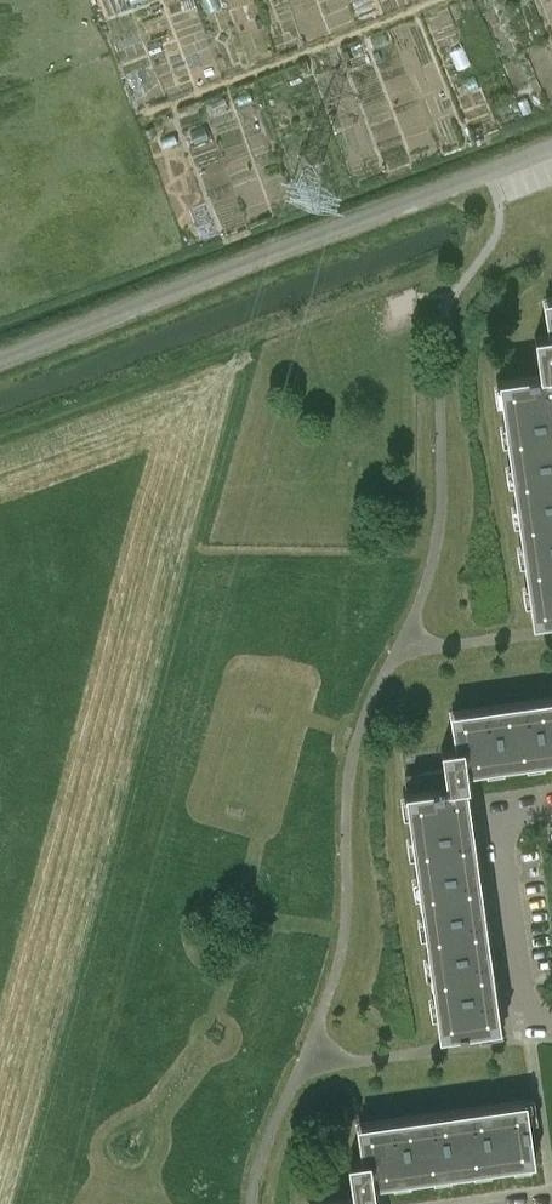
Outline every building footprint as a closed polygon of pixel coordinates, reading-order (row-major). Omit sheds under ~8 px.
[(534,335),(540,373),(498,379),(532,622),(551,619),(551,621),(551,333),(534,335)] [(466,1032),(466,1030),(502,1025),(502,1023),(493,1025),(460,785),(468,784),(466,772),(486,769),(485,764),(502,762),(502,767),(526,763),(526,758),(542,756),(543,761),(551,760),(551,704),(523,708),(523,710),(517,711),(516,709),(483,713),(483,716),(476,717),(476,714),(457,717),(461,745),(441,747),(444,769),(405,775),(407,791),(404,791),(439,1034),(458,1031),(459,1033),(466,1032)] [(470,1114),(470,1117),(462,1118),(462,1115),(430,1120),(430,1122),(423,1123),(423,1121),(389,1125),(390,1128),(383,1129),(383,1126),(363,1129),(367,1157),(347,1160),(353,1197),(311,1203),(367,1203),(366,1197),(374,1196),(372,1184),(393,1181),(392,1176),(408,1174),(409,1179),(433,1175),(432,1170),(448,1168),(449,1173),(473,1170),(472,1165),(488,1162),(489,1168),(513,1164),(513,1159),(529,1157),(529,1162),(534,1161),(526,1106),(525,1106),(510,1109),(510,1111),(504,1112),(503,1109),(470,1114)]
